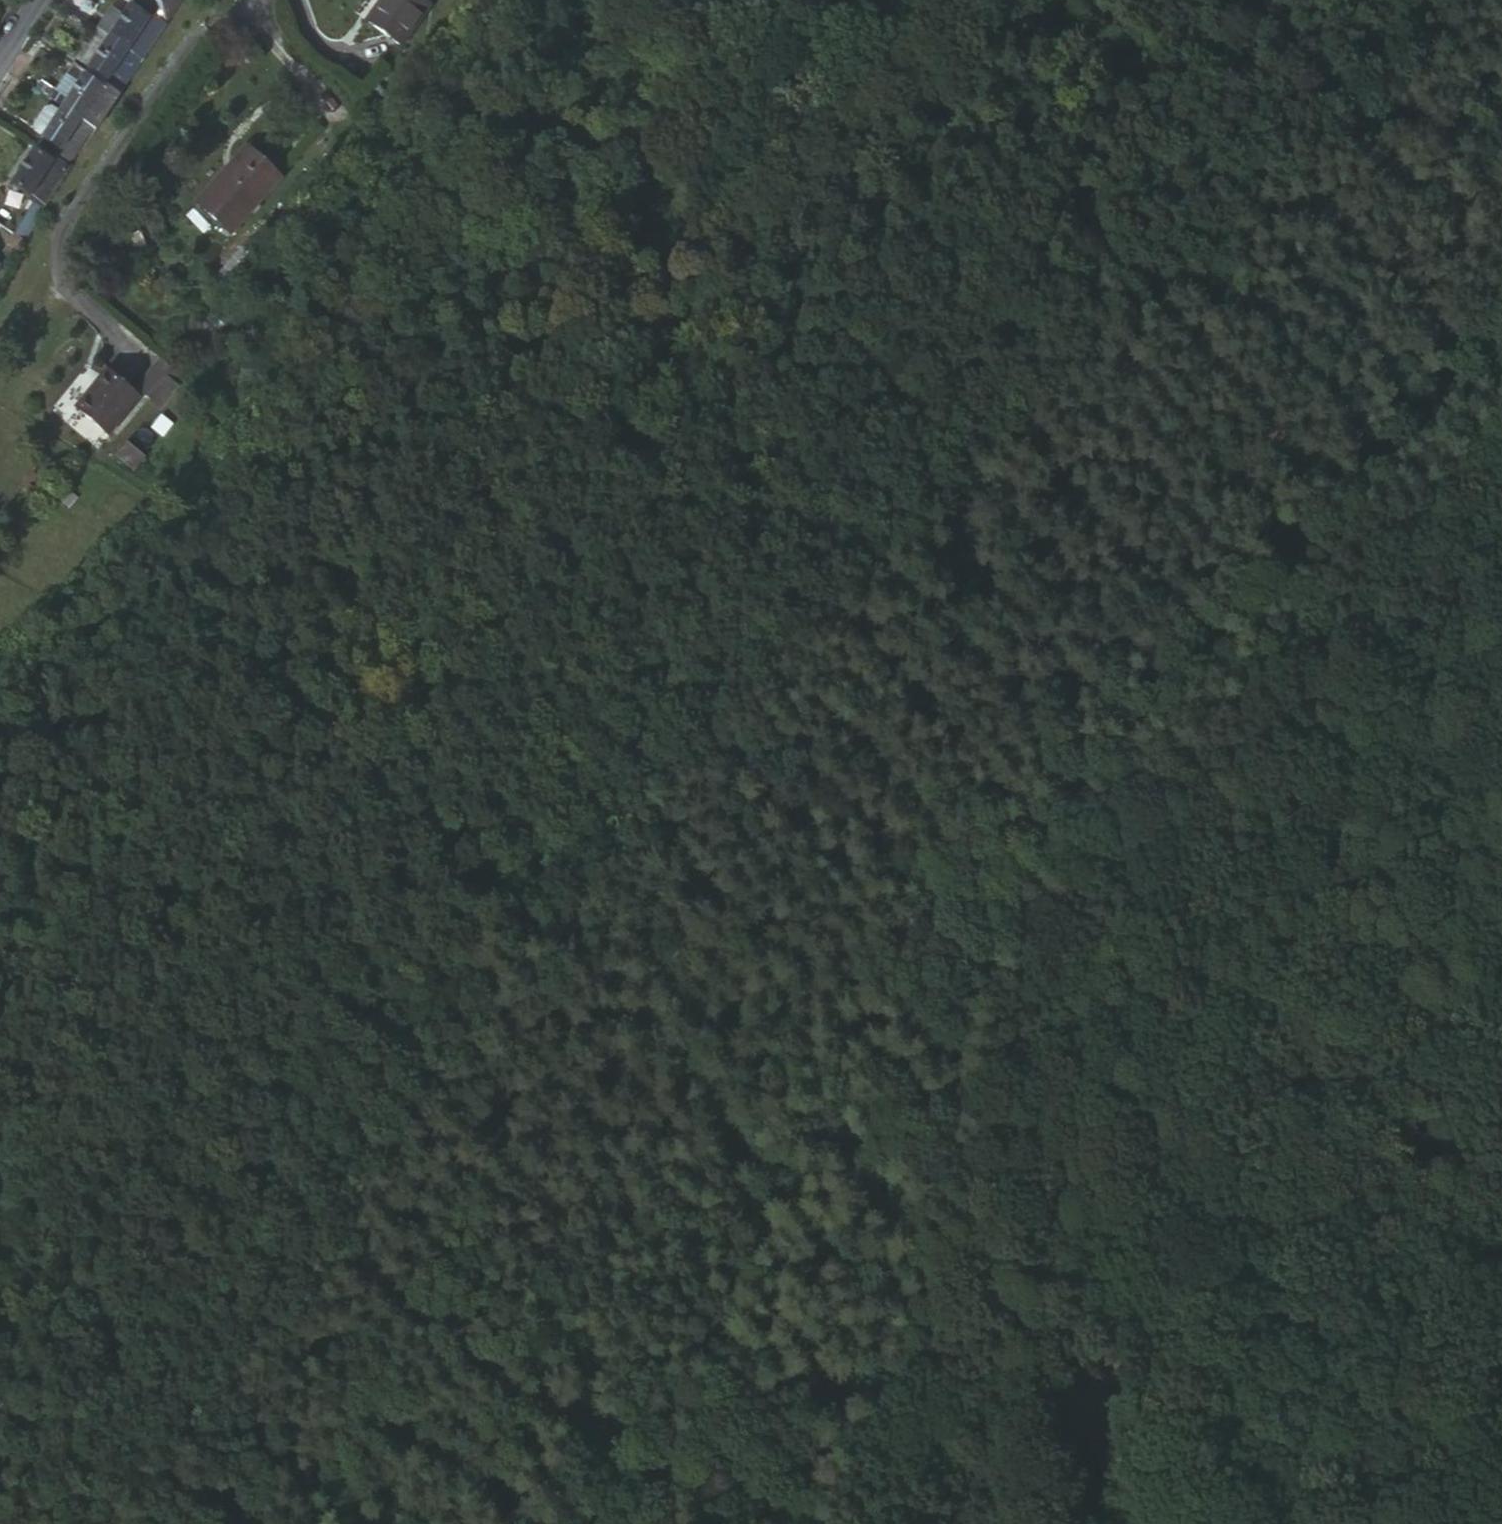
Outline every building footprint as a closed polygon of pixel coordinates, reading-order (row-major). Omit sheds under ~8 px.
[(95,21),(103,10),(89,0),(79,0),(75,6),(95,21)] [(139,4),(156,15),(165,4),(159,0),(142,0),(139,4)] [(190,0),(168,0),(165,4),(156,15),(162,19),(173,27),(190,0)] [(418,45),(454,7),(446,0),(408,0),(390,20),(418,45)] [(116,40),(137,55),(158,25),(136,10),(130,20),(116,40)] [(118,12),(104,31),(116,40),(130,20),(118,12)] [(155,53),(173,27),(162,19),(158,25),(137,55),(148,63),(155,53)] [(116,40),(104,31),(97,41),(109,50),(116,40)] [(118,82),(137,55),(116,40),(109,50),(97,69),(116,85),(118,82)] [(130,91),(148,63),(137,55),(118,82),(130,91)] [(91,79),(70,110),(99,131),(120,100),(91,79)] [(126,96),(130,91),(118,82),(116,85),(114,88),(126,96)] [(50,139),(67,114),(58,108),(49,108),(41,122),(42,132),(50,139)] [(99,131),(70,110),(67,114),(50,139),(80,159),(99,131)] [(20,182),(40,197),(58,170),(63,163),(44,149),(20,182)] [(202,206),(237,239),(288,182),(252,149),(202,206)] [(49,210),(52,212),(73,179),(58,170),(40,197),(37,201),(49,210)] [(34,236),(49,210),(37,201),(21,230),(24,233),(26,230),(34,236)] [(20,239),(28,244),(34,236),(26,230),(24,233),(20,239)] [(20,255),(28,244),(20,239),(13,249),(20,255)] [(160,414),(183,386),(161,367),(138,396),(160,414)] [(76,416),(108,443),(142,404),(110,377),(76,416)] [(118,462),(133,474),(145,461),(128,448),(118,462)]
